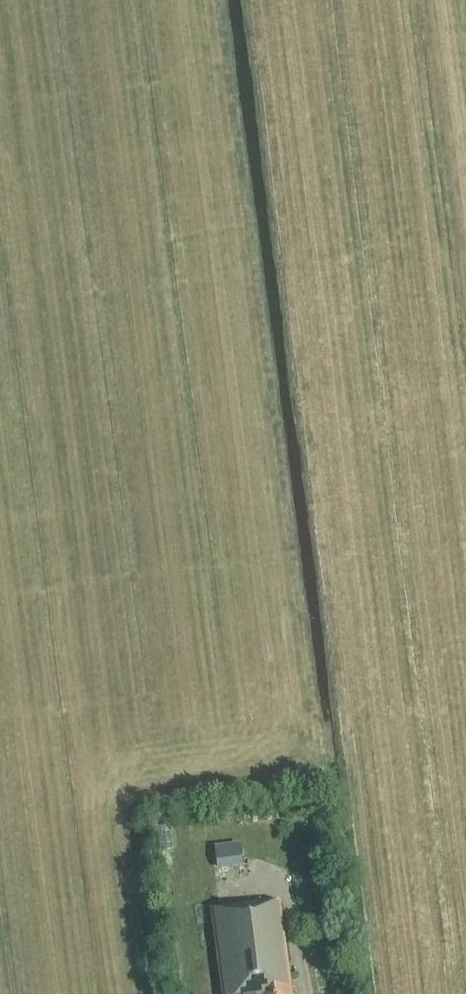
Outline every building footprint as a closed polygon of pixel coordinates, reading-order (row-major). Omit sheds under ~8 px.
[(212,912),(223,993),(293,993),(282,907),(260,910),(260,905),(212,912)]
